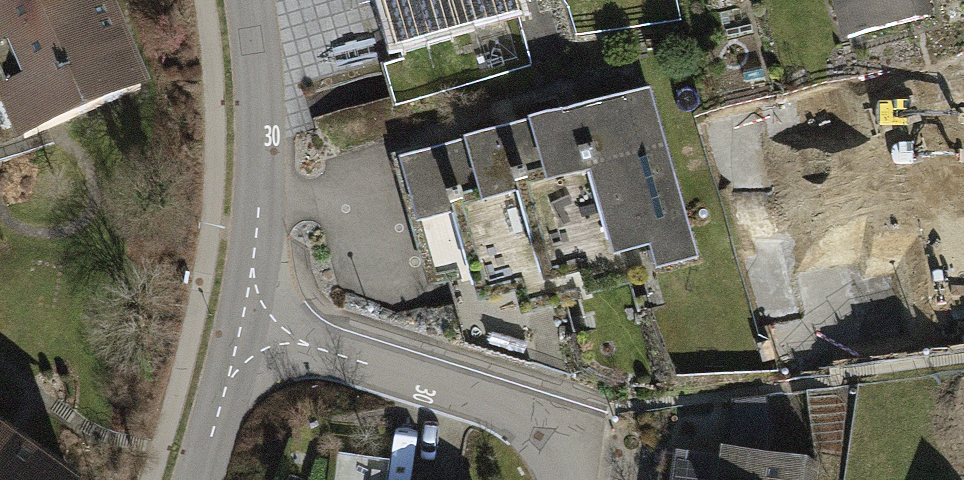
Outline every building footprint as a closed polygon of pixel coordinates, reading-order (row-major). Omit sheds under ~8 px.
[(22,145),(154,86),(115,0),(0,0),(0,96),(22,145)] [(388,44),(521,8),(518,0),(376,0),(388,44)] [(836,38),(935,10),(932,0),(826,0),(836,38)] [(648,100),(392,167),(432,322),(689,255),(648,100)] [(963,319),(963,175),(960,161),(872,187),(915,333),(963,319)] [(773,442),(774,396),(737,395),(736,441),(773,442)] [(0,428),(0,479),(77,479),(0,428)] [(795,466),(667,455),(665,479),(794,479),(795,466)]
